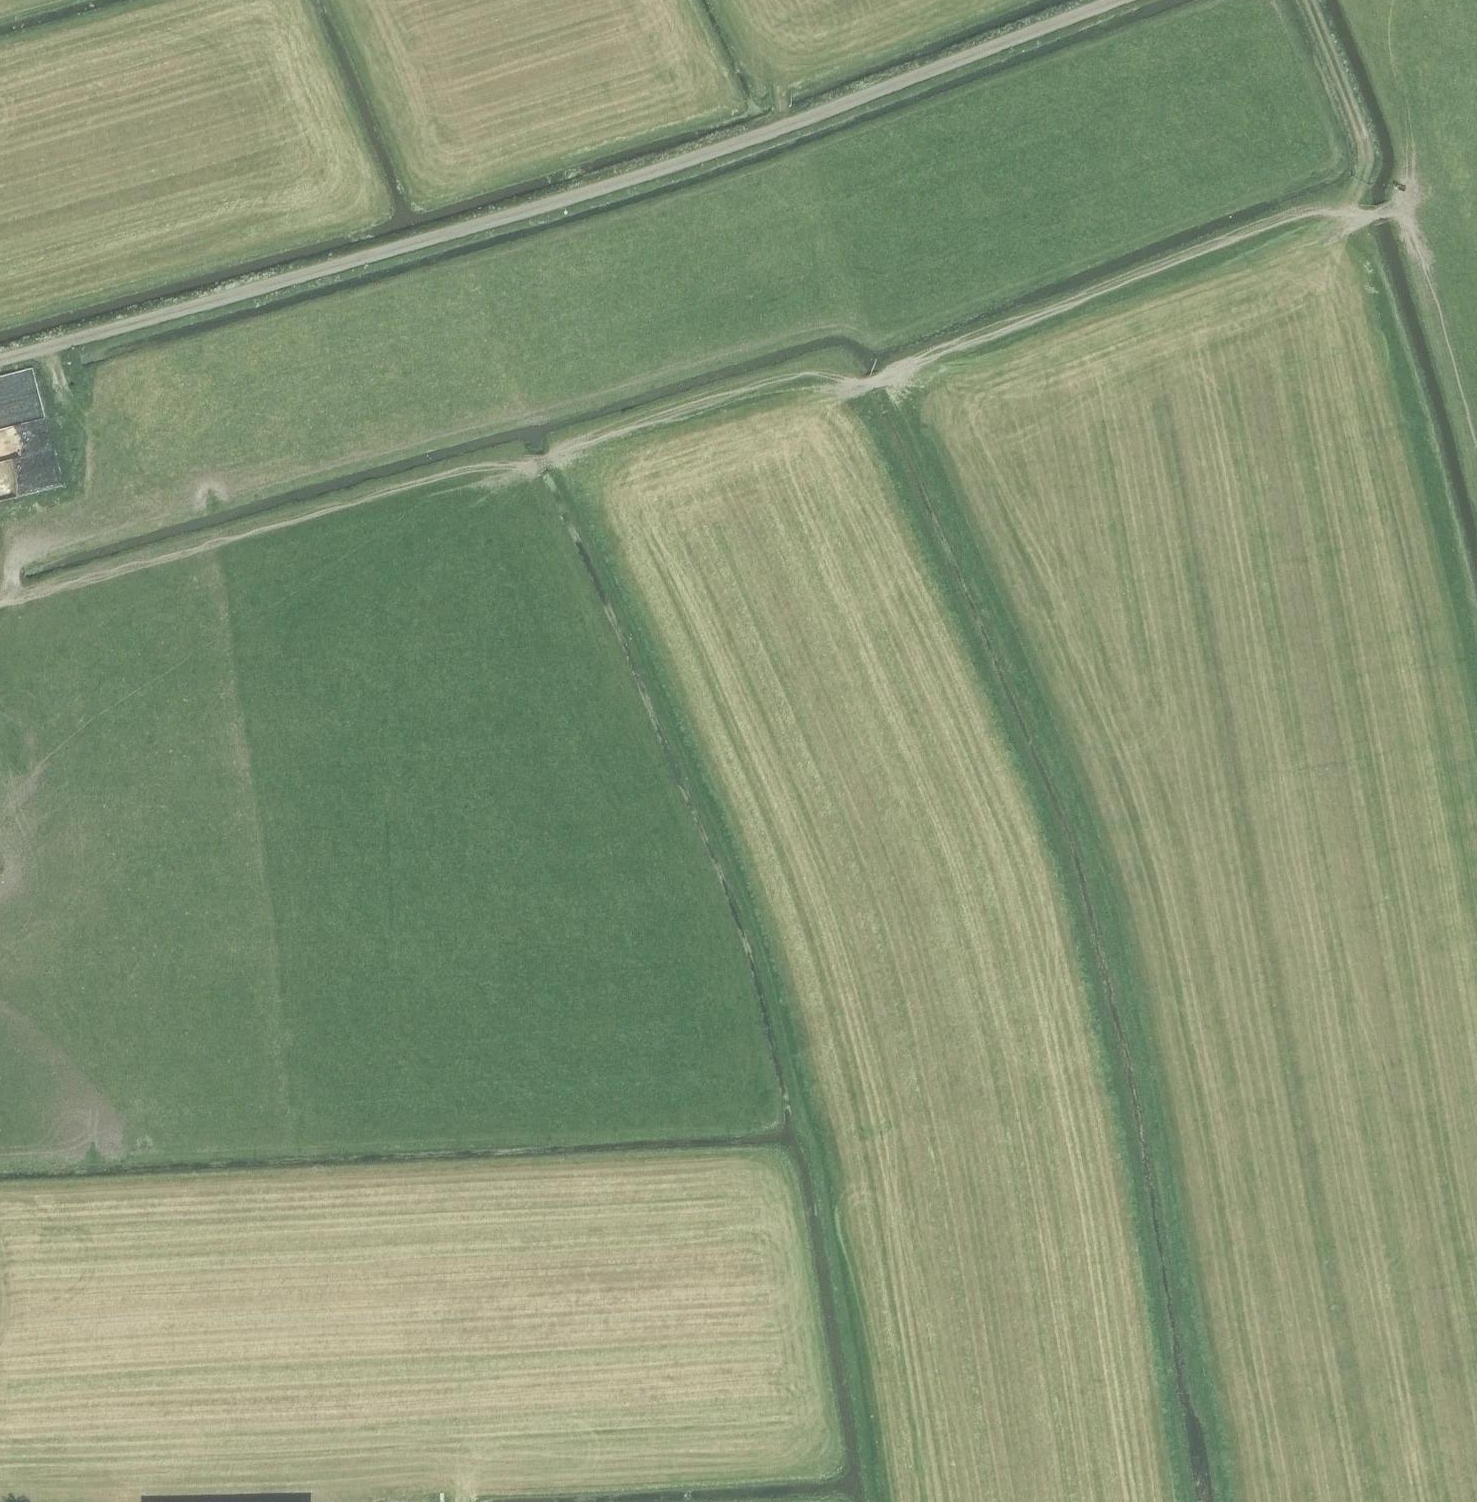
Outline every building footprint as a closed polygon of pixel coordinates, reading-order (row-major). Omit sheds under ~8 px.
[(6,478),(1,458),(35,449),(36,453),(44,451),(39,433),(30,392),(8,397),(11,406),(0,409),(0,480),(6,478)]
